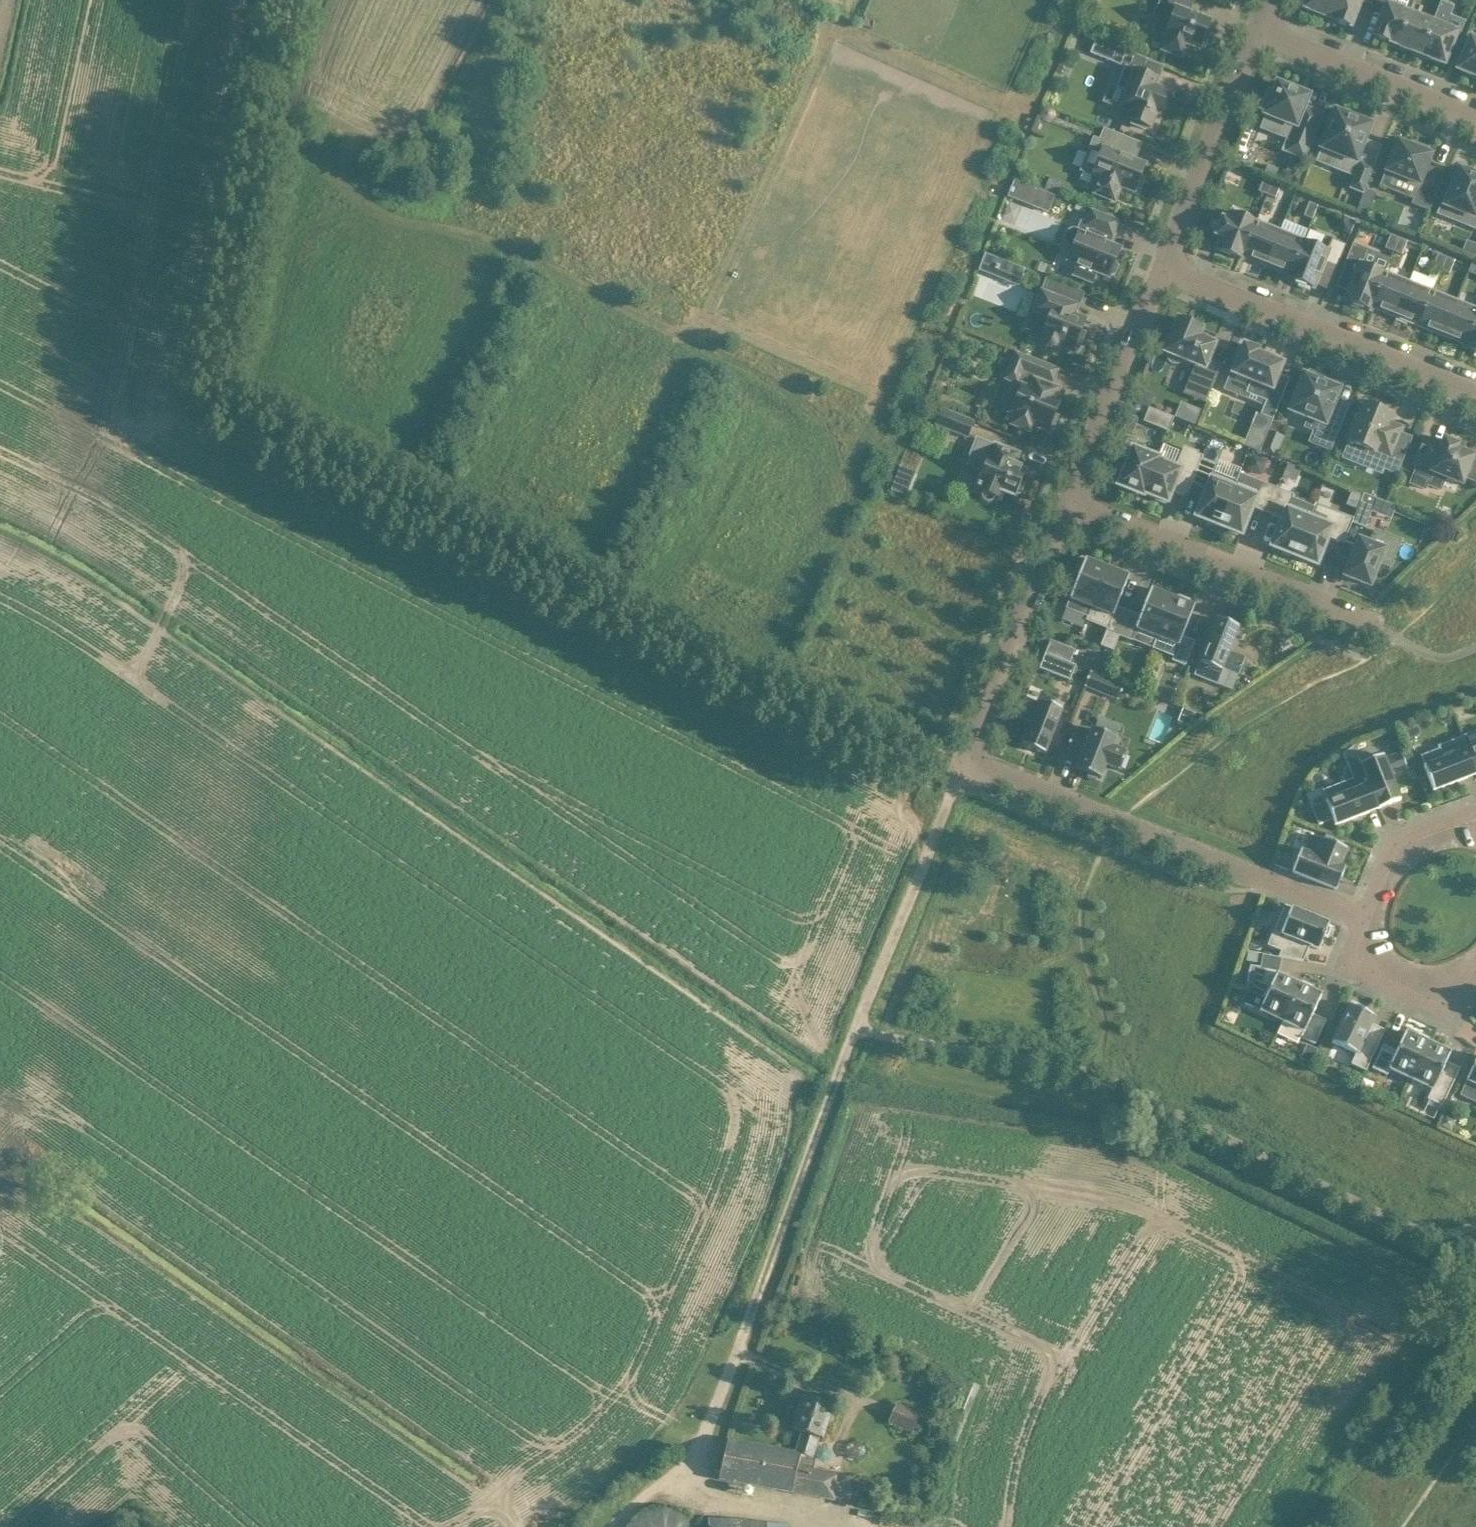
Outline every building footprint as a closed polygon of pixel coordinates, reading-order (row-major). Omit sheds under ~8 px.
[(1181,58),(1186,45),(1199,50),(1200,47),(1204,48),(1209,36),(1205,34),(1210,22),(1194,16),(1195,12),(1189,10),(1193,0),(1161,0),(1155,16),(1170,22),(1165,36),(1168,37),(1163,50),(1181,58)] [(1334,0),(1308,0),(1304,9),(1327,18),(1334,0)] [(1327,18),(1334,21),(1334,22),(1350,28),(1361,0),(1334,0),(1327,18)] [(1454,7),(1441,2),(1433,23),(1420,55),(1444,65),(1457,33),(1445,28),(1454,7)] [(1390,43),(1397,46),(1410,14),(1386,5),(1373,37),(1389,44),(1390,43)] [(1410,14),(1397,46),(1420,55),(1433,23),(1410,14)] [(1475,77),(1475,41),(1469,38),(1457,70),(1475,77)] [(1095,39),(1089,53),(1112,62),(1118,48),(1095,39)] [(1128,119),(1132,121),(1131,124),(1145,130),(1146,126),(1150,128),(1156,113),(1159,114),(1167,92),(1153,86),(1156,79),(1141,73),(1146,60),(1118,48),(1112,62),(1125,67),(1116,89),(1125,92),(1119,108),(1131,113),(1128,119)] [(1146,60),(1141,73),(1156,79),(1161,66),(1146,60)] [(1303,159),(1320,118),(1305,113),(1307,109),(1303,108),(1308,96),(1277,84),(1273,95),(1269,94),(1262,111),(1266,112),(1265,115),(1281,121),(1276,134),(1287,139),(1282,151),(1303,159)] [(1339,113),(1335,112),(1321,148),(1336,154),(1331,168),(1354,177),(1349,189),(1362,195),(1365,189),(1373,168),(1356,161),(1370,126),(1352,118),(1353,115),(1340,109),(1339,113)] [(1081,171),(1092,175),(1100,178),(1094,193),(1114,201),(1120,187),(1134,192),(1135,188),(1138,189),(1143,179),(1140,177),(1145,165),(1133,161),(1140,143),(1105,129),(1100,142),(1094,139),(1087,155),(1081,171)] [(1414,143),(1412,147),(1397,141),(1379,187),(1389,191),(1395,176),(1418,185),(1411,204),(1429,212),(1444,173),(1427,167),(1432,155),(1426,153),(1428,148),(1414,143)] [(1290,160),(1286,170),(1294,173),(1298,163),(1290,160)] [(1458,170),(1444,205),(1460,212),(1457,220),(1469,225),(1467,227),(1475,231),(1475,177),(1474,176),(1475,172),(1464,168),(1463,171),(1458,170)] [(1282,169),(1278,179),(1290,183),(1294,173),(1286,170),(1282,169)] [(1063,184),(1049,179),(1045,189),(1059,194),(1063,184)] [(1258,192),(1266,195),(1272,182),(1263,179),(1258,192)] [(1272,182),(1266,195),(1275,199),(1280,185),(1272,182)] [(1362,195),(1359,204),(1370,209),(1376,193),(1365,189),(1362,195)] [(1040,192),(1034,207),(1049,213),(1055,197),(1040,192)] [(1317,206),(1309,203),(1303,216),(1312,220),(1317,206)] [(1112,237),(1117,222),(1091,211),(1085,225),(1081,223),(1078,231),(1075,230),(1070,230),(1067,233),(1066,238),(1066,242),(1069,245),(1072,247),(1067,261),(1077,265),(1073,276),(1091,283),(1096,273),(1108,278),(1109,275),(1114,275),(1117,267),(1114,263),(1120,249),(1104,242),(1106,235),(1112,237)] [(1216,250),(1241,260),(1256,221),(1231,212),(1228,221),(1222,219),(1215,235),(1221,238),(1216,250)] [(1256,221),(1241,260),(1244,255),(1251,258),(1251,259),(1266,265),(1279,232),(1256,223),(1257,222),(1256,221)] [(1284,228),(1305,239),(1308,232),(1287,221),(1284,228)] [(1279,232),(1266,265),(1281,271),(1282,270),(1290,273),(1288,278),(1288,279),(1304,240),(1303,240),(1302,241),(1279,232)] [(1384,249),(1393,252),(1398,239),(1390,235),(1384,249)] [(1304,240),(1288,279),(1313,288),(1323,262),(1336,268),(1345,245),(1331,239),(1327,250),(1304,240)] [(1398,239),(1393,252),(1401,255),(1406,242),(1398,239)] [(1366,250),(1352,244),(1335,288),(1348,293),(1345,301),(1369,311),(1371,306),(1384,274),(1385,273),(1361,263),(1366,250)] [(985,254),(978,271),(995,277),(1001,261),(985,254)] [(1432,268),(1440,271),(1446,258),(1437,254),(1432,268)] [(1446,258),(1440,271),(1449,275),(1454,261),(1446,258)] [(1408,283),(1384,274),(1371,306),(1380,309),(1379,310),(1395,316),(1408,283)] [(1080,333),(1085,320),(1072,315),(1075,308),(1077,308),(1083,293),(1045,278),(1033,312),(1048,317),(1040,341),(1040,346),(1044,351),(1049,353),(1055,352),(1059,348),(1060,346),(1073,351),(1074,347),(1077,348),(1083,334),(1080,333)] [(1408,283),(1395,316),(1410,322),(1410,321),(1419,325),(1432,293),(1408,283)] [(1432,293),(1419,325),(1427,328),(1427,329),(1442,335),(1455,302),(1432,293)] [(1442,335),(1457,341),(1458,340),(1466,343),(1464,349),(1475,320),(1475,311),(1455,302),(1442,335)] [(1184,394),(1206,403),(1218,372),(1205,367),(1214,344),(1213,344),(1216,336),(1201,330),(1202,328),(1179,318),(1165,352),(1167,353),(1167,358),(1169,361),(1172,364),(1176,364),(1180,363),(1182,359),(1196,365),(1184,394)] [(1464,349),(1475,353),(1475,320),(1464,349)] [(1260,415),(1272,420),(1281,398),(1270,393),(1282,364),(1257,353),(1258,350),(1244,344),(1232,374),(1249,381),(1245,394),(1265,401),(1260,415)] [(1047,431),(1049,427),(1052,429),(1057,417),(1053,416),(1060,400),(1054,397),(1057,390),(1051,387),(1052,384),(1053,384),(1059,369),(1014,352),(1003,380),(1022,387),(1010,416),(1015,418),(1012,424),(1029,431),(1031,425),(1047,431)] [(1309,372),(1307,376),(1304,375),(1289,411),(1308,419),(1305,427),(1319,433),(1315,444),(1329,450),(1347,406),(1335,401),(1339,390),(1321,382),(1323,377),(1309,372)] [(1142,389),(1137,402),(1149,407),(1155,394),(1142,389)] [(1182,403),(1176,418),(1196,426),(1201,411),(1182,403)] [(1396,475),(1412,438),(1400,433),(1401,429),(1395,426),(1394,429),(1385,426),(1390,414),(1365,404),(1359,418),(1356,416),(1350,430),(1354,432),(1346,451),(1369,460),(1368,464),(1396,475)] [(1148,408),(1143,422),(1168,432),(1173,418),(1148,408)] [(934,426),(968,439),(974,422),(941,409),(934,426)] [(1250,430),(1244,445),(1260,452),(1266,436),(1250,430)] [(1266,436),(1260,452),(1275,458),(1284,437),(1268,431),(1266,436)] [(977,491),(981,493),(981,494),(981,496),(981,497),(981,498),(982,499),(982,500),(983,501),(984,502),(986,502),(987,503),(988,503),(989,503),(990,502),(992,502),(993,501),(994,500),(994,499),(995,498),(999,500),(1003,491),(1015,496),(1016,494),(1020,493),(1023,485),(1021,482),(1025,470),(1020,468),(1020,467),(1013,464),(1017,454),(995,445),(995,446),(976,439),(972,450),(971,451),(970,453),(970,455),(969,458),(969,460),(970,462),(971,464),(972,466),(974,468),(976,469),(982,472),(975,488),(978,489),(977,491)] [(1128,458),(1117,486),(1129,491),(1130,493),(1137,496),(1140,495),(1143,496),(1158,458),(1134,448),(1135,443),(1127,439),(1120,455),(1128,458)] [(1410,484),(1424,490),(1426,485),(1440,490),(1445,478),(1462,485),(1465,478),(1475,482),(1475,461),(1472,460),(1474,456),(1457,449),(1458,445),(1444,439),(1441,446),(1424,439),(1415,463),(1418,464),(1410,484)] [(1158,458),(1143,496),(1144,494),(1153,498),(1155,501),(1162,504),(1165,502),(1167,503),(1172,492),(1186,498),(1192,484),(1191,483),(1198,467),(1197,467),(1200,458),(1202,455),(1197,453),(1198,451),(1183,445),(1174,467),(1157,461),(1158,458)] [(1198,467),(1191,483),(1192,484),(1206,489),(1195,517),(1205,521),(1206,524),(1213,527),(1216,526),(1218,526),(1233,489),(1211,481),(1217,465),(1200,458),(1197,467),(1198,467)] [(900,469),(891,490),(905,496),(914,471),(901,466),(900,469)] [(1233,489),(1218,526),(1241,535),(1252,508),(1267,514),(1277,489),(1239,474),(1233,489)] [(1277,489),(1267,514),(1282,520),(1271,547),(1280,551),(1281,554),(1289,557),(1292,556),(1294,556),(1309,518),(1314,507),(1292,499),(1293,495),(1277,489)] [(1380,489),(1376,499),(1386,503),(1390,492),(1380,489)] [(1353,519),(1352,523),(1364,529),(1373,506),(1376,499),(1363,494),(1360,501),(1353,519)] [(1309,518),(1294,556),(1317,565),(1328,538),(1343,544),(1352,523),(1353,519),(1337,512),(1326,508),(1315,504),(1314,507),(1309,518)] [(1401,540),(1374,529),(1369,543),(1359,539),(1344,576),(1370,587),(1379,564),(1390,569),(1401,540)] [(1449,534),(1454,539),(1455,540),(1460,535),(1455,529),(1449,534)] [(1066,609),(1087,617),(1107,568),(1085,559),(1083,564),(1078,562),(1074,572),(1079,574),(1066,609)] [(1107,568),(1091,609),(1112,617),(1100,646),(1113,650),(1119,636),(1128,611),(1117,607),(1129,577),(1107,568)] [(1140,616),(1128,611),(1119,636),(1131,641),(1136,629),(1157,638),(1173,598),(1151,589),(1140,616)] [(1173,598),(1157,638),(1177,646),(1172,661),(1185,666),(1193,644),(1194,642),(1182,637),(1194,606),(1188,604),(1189,600),(1178,596),(1177,599),(1173,598)] [(1229,652),(1239,628),(1216,619),(1194,676),(1216,685),(1222,669),(1239,675),(1245,658),(1229,652)] [(1050,641),(1045,654),(1069,664),(1074,650),(1050,641)] [(1193,644),(1186,662),(1194,665),(1201,647),(1193,644)] [(1076,666),(1069,664),(1045,654),(1039,669),(1070,681),(1076,666)] [(1091,672),(1084,688),(1118,701),(1124,685),(1103,676),(1091,672)] [(1159,684),(1153,697),(1170,703),(1175,690),(1159,684)] [(1022,746),(1045,755),(1062,710),(1040,701),(1039,704),(1024,698),(1017,716),(1031,722),(1022,746)] [(1183,709),(1178,722),(1189,726),(1190,727),(1191,725),(1195,714),(1183,709)] [(1401,727),(1407,740),(1419,736),(1415,725),(1411,727),(1410,724),(1401,727)] [(1072,737),(1067,750),(1081,756),(1076,769),(1100,779),(1105,768),(1118,773),(1126,753),(1116,749),(1120,740),(1092,729),(1090,733),(1077,727),(1073,737),(1072,737)] [(1433,792),(1475,775),(1475,772),(1467,750),(1463,740),(1421,757),(1425,766),(1423,767),(1433,792)] [(1467,750),(1475,772),(1475,746),(1467,750)] [(1365,775),(1368,784),(1369,784),(1379,809),(1400,800),(1391,776),(1407,770),(1401,753),(1384,759),(1383,756),(1361,764),(1365,775)] [(1326,803),(1312,808),(1319,825),(1332,819),(1335,826),(1379,809),(1369,784),(1368,784),(1365,775),(1342,784),(1323,791),(1327,801),(1325,801),(1326,803)] [(1301,850),(1292,873),(1336,890),(1345,868),(1340,866),(1347,850),(1342,848),(1345,841),(1327,834),(1325,841),(1311,836),(1304,852),(1301,850)] [(1329,924),(1291,909),(1281,933),(1273,930),(1267,946),(1281,951),(1279,957),(1303,962),(1309,946),(1319,950),(1324,937),(1327,939),(1332,928),(1328,927),(1329,924)] [(1247,952),(1245,961),(1261,964),(1263,954),(1247,952)] [(1250,966),(1246,991),(1264,1001),(1259,1011),(1282,1022),(1299,985),(1277,974),(1278,971),(1250,966)] [(1299,985),(1282,1022),(1303,1032),(1300,1038),(1315,1044),(1325,1021),(1312,1015),(1322,995),(1311,990),(1312,987),(1302,982),(1300,985),(1299,985)] [(1349,1006),(1332,1043),(1356,1054),(1351,1064),(1365,1071),(1384,1031),(1371,1025),(1374,1018),(1362,1012),(1364,1009),(1353,1004),(1352,1007),(1349,1006)] [(1389,1070),(1411,1080),(1428,1043),(1427,1042),(1428,1039),(1418,1034),(1416,1037),(1405,1032),(1396,1052),(1383,1046),(1372,1069),(1386,1076),(1389,1070)] [(1428,1043),(1411,1080),(1432,1090),(1427,1100),(1442,1106),(1459,1069),(1446,1063),(1451,1053),(1428,1043)] [(1318,1050),(1307,1045),(1300,1060),(1311,1065),(1318,1050)] [(1460,1095),(1475,1103),(1475,1060),(1460,1095)] [(1444,1115),(1439,1127),(1451,1132),(1456,1121),(1444,1115)] [(800,1398),(791,1431),(800,1434),(794,1453),(814,1457),(820,1438),(823,1439),(834,1408),(819,1403),(800,1398)] [(889,1425),(914,1434),(922,1412),(898,1403),(889,1425)] [(816,1457),(814,1457),(794,1453),(726,1441),(719,1479),(758,1488),(835,1501),(840,1474),(814,1468),(816,1457)] [(845,1447),(844,1451),(846,1455),(849,1458),(853,1459),(859,1458),(862,1457),(865,1454),(866,1450),(864,1446),(861,1443),(857,1443),(852,1443),(848,1444),(845,1447)] [(935,1455),(934,1460),(937,1464),(942,1465),(946,1462),(947,1452),(944,1448),(939,1447),(936,1450),(935,1455)] [(693,1525),(688,1520),(682,1516),(676,1513),(669,1511),(666,1511),(662,1511),(655,1511),(649,1513),(642,1516),(636,1520),(631,1525),(630,1526),(694,1526),(693,1525)]
